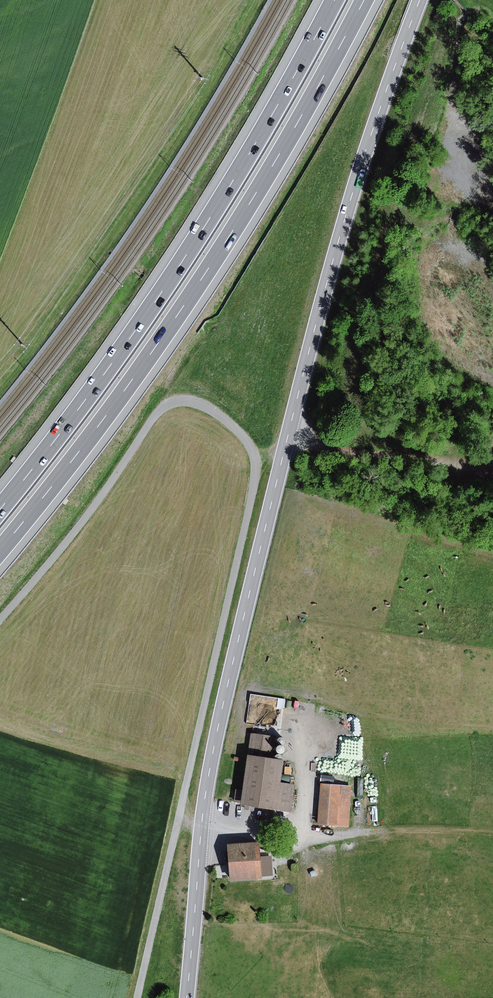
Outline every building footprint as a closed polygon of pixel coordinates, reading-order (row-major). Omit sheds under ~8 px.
[(248,718),(255,719),(256,710),(266,711),(269,695),(252,693),(248,718)] [(250,733),(250,750),(272,751),(272,734),(250,733)] [(284,762),(246,757),(240,803),(293,811),(296,786),(281,784),(284,762)] [(352,786),(321,784),(317,823),(349,826),(352,786)] [(258,844),(225,847),(228,880),(261,877),(258,844)]
